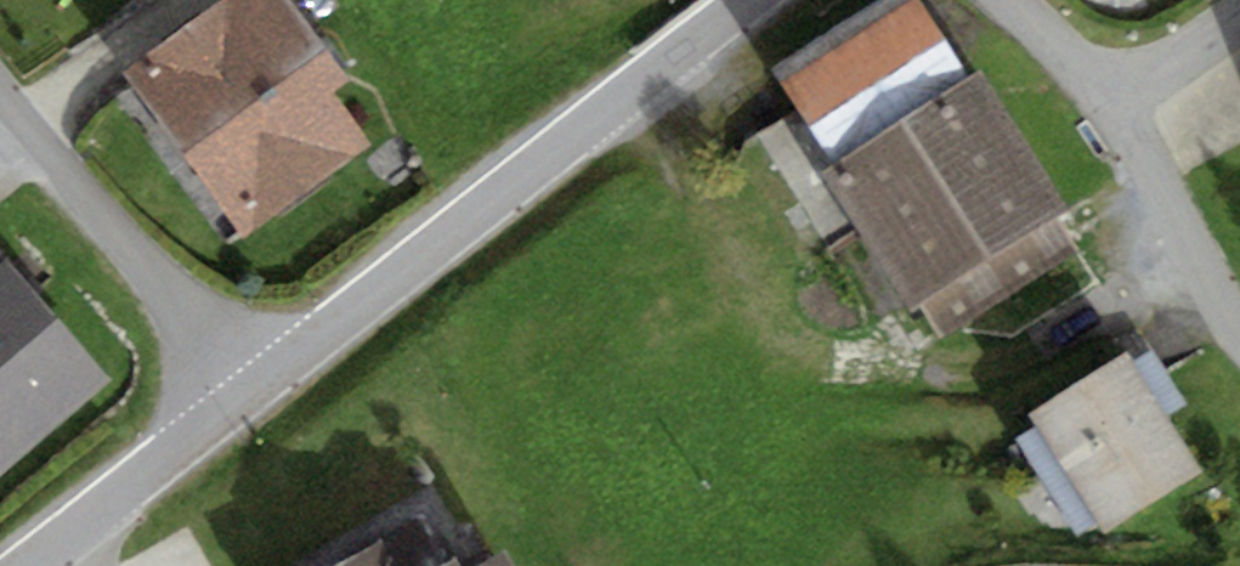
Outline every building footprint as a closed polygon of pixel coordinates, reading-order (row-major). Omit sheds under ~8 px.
[(131,69),(239,226),(370,137),(276,0),(232,0),(131,69)] [(1078,11),(1096,0),(1072,0),(1078,11)] [(908,11),(787,99),(840,172),(961,85),(908,11)] [(993,101),(837,197),(916,324),(1072,228),(993,101)] [(122,396),(20,273),(0,290),(0,498),(122,396)] [(1126,349),(1033,408),(1110,528),(1203,468),(1126,349)] [(416,526),(347,565),(439,565),(416,526)]
